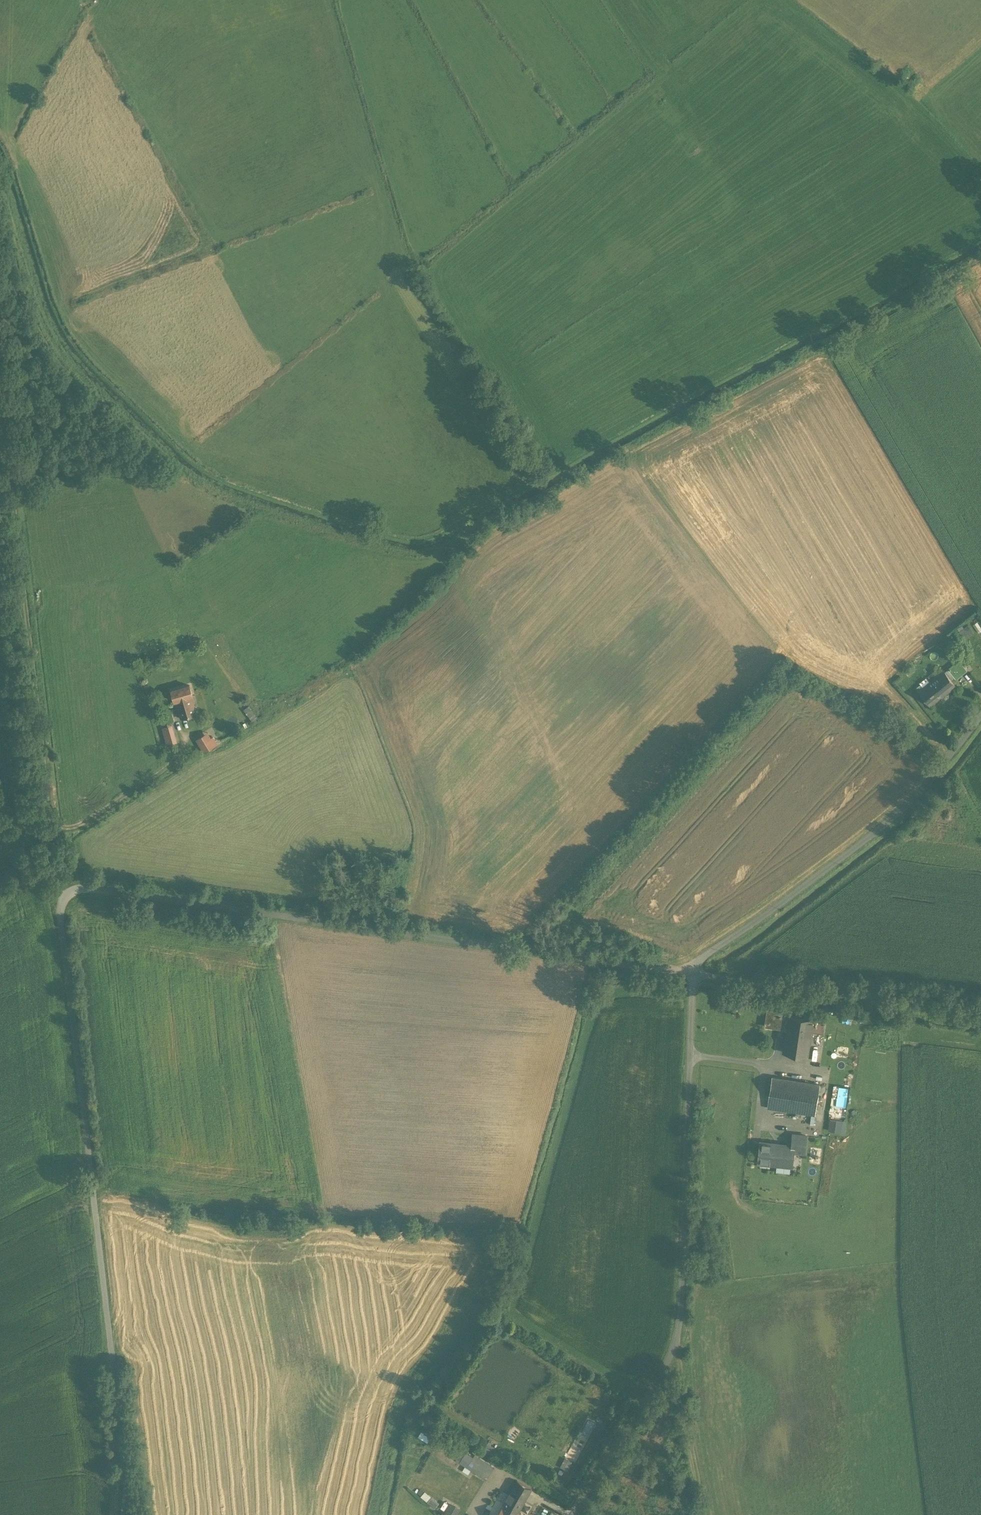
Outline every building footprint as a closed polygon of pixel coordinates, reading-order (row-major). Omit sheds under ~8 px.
[(959,632),(964,639),(980,627),(980,623),(980,621),(970,628),(969,626),(959,632)] [(961,659),(951,667),(958,677),(969,669),(961,659)] [(945,671),(920,688),(931,703),(955,685),(945,671)] [(181,718),(196,713),(191,696),(193,696),(190,685),(172,690),(174,701),(176,701),(181,718)] [(175,731),(165,734),(168,744),(178,741),(175,731)] [(217,744),(213,737),(208,740),(204,735),(201,736),(201,737),(197,739),(204,751),(217,744)] [(503,922),(485,920),(484,932),(502,934),(503,922)] [(811,1022),(788,1018),(789,1014),(767,1011),(764,1026),(784,1029),(783,1034),(808,1038),(811,1022)] [(808,1038),(783,1034),(781,1052),(806,1056),(808,1038)] [(819,1083),(772,1076),(767,1106),(815,1113),(819,1083)] [(839,1104),(848,1105),(850,1086),(841,1085),(839,1104)] [(848,1132),(849,1120),(831,1118),(830,1130),(848,1132)] [(793,1146),(761,1142),(759,1162),(791,1165),(793,1146)] [(430,1442),(433,1435),(423,1430),(419,1437),(430,1442)] [(491,1465),(464,1450),(454,1467),(481,1482),(491,1465)] [(570,1472),(577,1461),(566,1454),(558,1465),(570,1472)] [(536,1490),(521,1481),(513,1495),(527,1505),(536,1490)] [(427,1491),(422,1497),(437,1509),(441,1503),(427,1491)] [(446,1514),(448,1514),(460,1514),(463,1508),(452,1503),(446,1514)] [(501,1514),(517,1514),(518,1514),(506,1507),(501,1514)]
